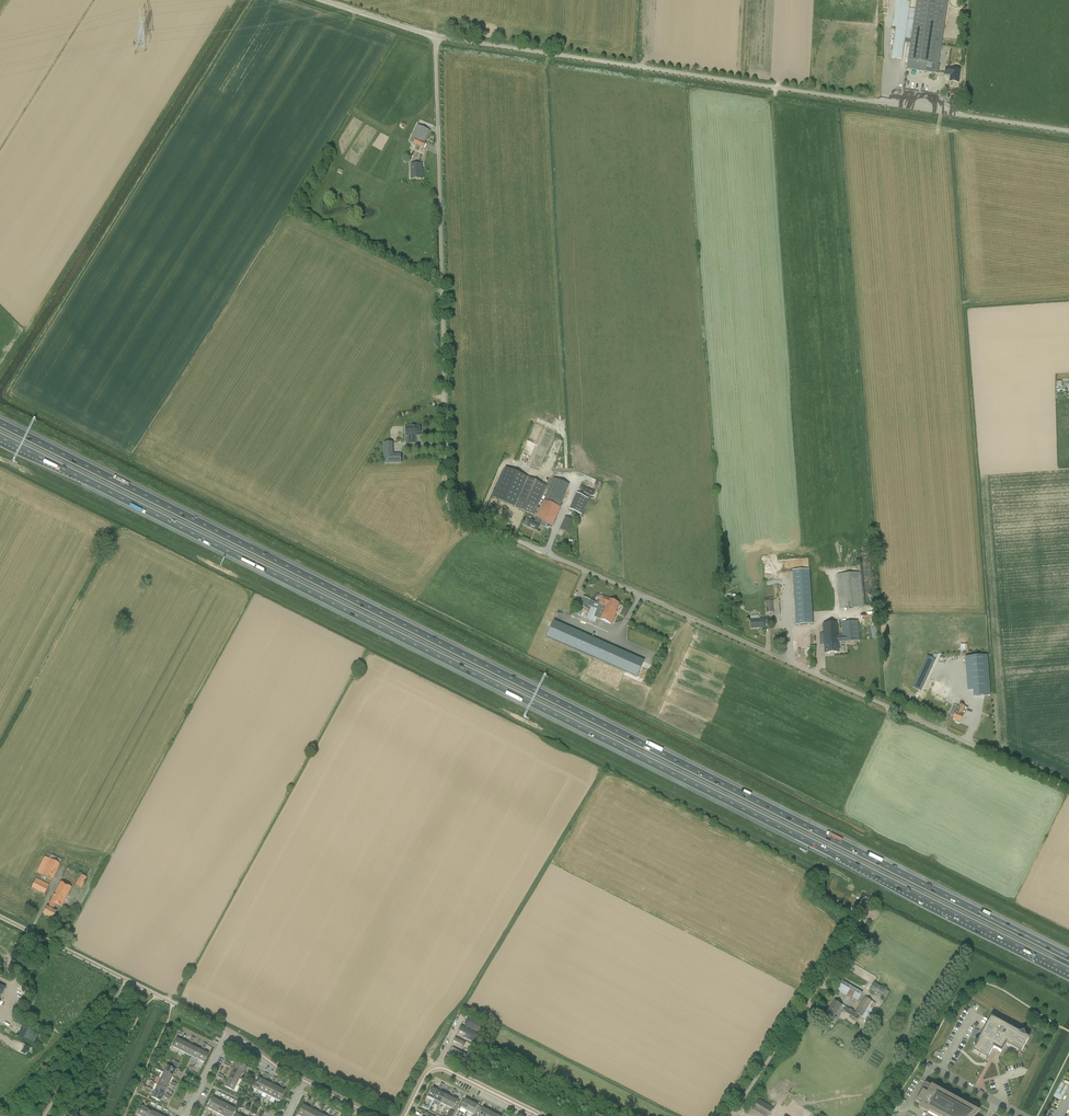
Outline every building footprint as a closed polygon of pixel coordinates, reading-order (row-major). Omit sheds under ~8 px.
[(891,58),(902,60),(904,42),(907,42),(907,47),(910,47),(908,61),(907,69),(938,74),(939,65),(938,65),(948,0),(917,0),(915,13),(909,12),(910,2),(895,0),(891,27),(896,27),(891,58)] [(951,68),(946,68),(945,75),(950,76),(949,82),(958,83),(960,70),(951,68)] [(425,143),(430,131),(417,125),(410,142),(417,145),(415,149),(418,150),(420,147),(424,148),(426,144),(425,143)] [(421,164),(411,164),(411,173),(410,173),(410,179),(412,179),(423,179),(423,171),(422,171),(421,164)] [(420,436),(419,426),(406,427),(406,436),(408,436),(409,443),(415,443),(415,436),(420,436)] [(393,455),(392,443),(384,443),(385,463),(401,463),(401,454),(393,455)] [(523,476),(503,468),(493,497),(511,505),(523,476)] [(540,499),(546,486),(526,476),(512,506),(537,517),(536,518),(535,521),(534,521),(534,522),(531,521),(528,527),(537,531),(540,525),(539,525),(541,521),(553,525),(562,506),(561,505),(562,503),(562,502),(569,485),(554,478),(544,500),(540,499)] [(569,509),(582,514),(589,498),(577,493),(569,509)] [(560,529),(568,532),(573,520),(565,517),(560,529)] [(809,570),(793,571),(796,625),(813,624),(809,570)] [(837,574),(840,609),(863,607),(860,572),(837,574)] [(616,611),(619,603),(605,597),(602,604),(600,606),(599,604),(583,596),(581,601),(578,608),(574,617),(583,621),(585,617),(596,622),(597,618),(611,624),(617,611),(616,611)] [(751,619),(751,628),(764,627),(764,624),(768,624),(768,617),(763,617),(763,618),(759,619),(759,615),(751,616),(751,619)] [(824,639),(820,639),(820,645),(824,645),(825,653),(839,652),(838,642),(860,639),(859,630),(858,620),(841,622),(842,633),(842,635),(838,635),(837,622),(823,624),(824,639)] [(558,641),(620,669),(625,671),(637,677),(644,662),(553,622),(552,625),(547,636),(558,641)] [(988,655),(965,657),(968,690),(973,690),(974,696),(991,695),(988,655)] [(920,672),(913,689),(921,692),(929,676),(920,672)] [(933,693),(929,702),(943,709),(947,700),(938,696),(939,693),(935,691),(933,694),(933,693)] [(962,714),(965,706),(960,703),(958,707),(953,704),(949,714),(953,716),(952,718),(956,720),(955,721),(956,722),(958,723),(959,723),(960,722),(961,722),(964,715),(962,714)] [(36,872),(51,880),(59,864),(44,856),(36,872)] [(87,877),(81,874),(75,885),(82,888),(87,877)] [(45,894),(49,884),(36,878),(31,887),(45,894)] [(43,914),(52,919),(56,912),(53,910),(56,904),(61,907),(71,887),(60,881),(50,901),(51,901),(48,907),(46,907),(43,914)] [(841,981),(836,989),(842,993),(851,999),(852,998),(857,1001),(862,993),(857,989),(856,990),(842,982),(841,981)] [(885,1000),(890,992),(874,982),(869,990),(881,997),(885,1000)] [(868,1013),(869,1014),(876,1004),(865,997),(855,1013),(842,1004),(841,1006),(834,1001),(827,1013),(831,1015),(827,1020),(832,1023),(836,1018),(834,1017),(839,1010),(842,1012),(839,1017),(853,1026),(860,1016),(865,1019),(868,1013)] [(465,1017),(460,1025),(479,1035),(483,1026),(465,1017)] [(972,1051),(987,1059),(993,1047),(995,1048),(994,1050),(997,1052),(998,1050),(1001,1051),(1005,1044),(1020,1052),(1028,1038),(1023,1035),(1023,1032),(1020,1033),(991,1017),(977,1043),(974,1043),(975,1046),(972,1051)] [(465,1061),(463,1065),(467,1067),(489,1025),(483,1021),(482,1024),(484,1025),(484,1027),(478,1040),(470,1036),(467,1042),(474,1046),(466,1061),(465,1061)] [(460,1026),(455,1036),(466,1041),(471,1031),(460,1026)] [(971,1036),(975,1038),(979,1031),(975,1029),(971,1036)] [(455,1036),(450,1045),(469,1055),(474,1046),(455,1036)] [(798,1037),(792,1046),(796,1049),(802,1040),(798,1037)] [(177,1038),(172,1047),(179,1050),(183,1042),(177,1038)] [(802,1040),(796,1049),(800,1051),(806,1042),(802,1040)] [(183,1042),(179,1050),(185,1053),(190,1045),(183,1042)] [(806,1042),(800,1051),(804,1054),(810,1045),(806,1042)] [(191,1057),(196,1048),(190,1045),(185,1053),(191,1057)] [(810,1045),(804,1054),(808,1056),(814,1047),(810,1045)] [(450,1046),(445,1055),(463,1064),(468,1055),(450,1046)] [(814,1047),(808,1056),(812,1059),(814,1057),(815,1055),(816,1053),(817,1051),(818,1050),(814,1047)] [(197,1060),(202,1051),(196,1048),(191,1057),(197,1060)] [(204,1063),(208,1054),(202,1051),(197,1060),(204,1063)] [(788,1054),(785,1058),(795,1063),(797,1059),(788,1054)] [(821,1062),(820,1064),(824,1066),(830,1057),(826,1054),(825,1056),(824,1058),(822,1060),(821,1062)] [(830,1057),(824,1066),(828,1069),(834,1059),(830,1057)] [(785,1058),(783,1062),(792,1067),(795,1063),(785,1058)] [(834,1059),(828,1069),(832,1071),(838,1062),(834,1059)] [(234,1068),(243,1072),(246,1066),(237,1061),(234,1068)] [(783,1062),(780,1066),(790,1072),(792,1067),(783,1062)] [(838,1062),(832,1071),(836,1074),(842,1064),(838,1062)] [(842,1064),(836,1074),(841,1076),(846,1067),(842,1064)] [(176,1070),(167,1065),(164,1072),(172,1076),(176,1070)] [(780,1066),(778,1070),(787,1076),(790,1072),(780,1066)] [(243,1072),(234,1068),(231,1074),(239,1078),(243,1072)] [(778,1070),(775,1074),(777,1075),(779,1076),(781,1077),(783,1079),(785,1080),(787,1076),(778,1070)] [(172,1076),(164,1072),(161,1078),(169,1083),(172,1076)] [(239,1078),(231,1074),(228,1080),(236,1085),(239,1078)] [(827,1077),(824,1082),(834,1087),(836,1083),(827,1077)] [(169,1083),(161,1078),(158,1084),(166,1089),(169,1083)] [(263,1080),(259,1078),(257,1082),(255,1081),(253,1084),(255,1085),(253,1089),(258,1091),(263,1080)] [(236,1085),(228,1080),(224,1087),(233,1091),(236,1085)] [(258,1091),(262,1093),(268,1082),(263,1080),(258,1091)] [(1053,1096),(1060,1100),(1068,1085),(1061,1081),(1053,1096)] [(267,1095),(272,1084),(268,1082),(262,1093),(261,1096),(265,1098),(266,1095),(267,1095)] [(824,1082),(822,1086),(831,1091),(834,1087),(824,1082)] [(937,1115),(972,1115),(970,1115),(967,1113),(964,1112),(961,1110),(960,1109),(964,1105),(925,1083),(915,1101),(926,1107),(924,1111),(927,1113),(928,1111),(937,1115)] [(166,1089),(158,1084),(155,1091),(163,1095),(166,1089)] [(272,1084),(267,1095),(271,1097),(276,1087),(272,1084)] [(822,1086),(819,1090),(829,1095),(831,1091),(822,1086)] [(276,1087),(271,1097),(275,1099),(281,1089),(276,1087)] [(432,1087),(428,1096),(434,1099),(439,1091),(432,1087)] [(281,1089),(275,1099),(280,1102),(285,1091),(281,1089)] [(819,1090),(817,1094),(826,1100),(829,1095),(819,1090)] [(163,1095),(155,1091),(151,1097),(160,1101),(163,1095)] [(439,1091),(434,1099),(441,1103),(445,1094),(439,1091)] [(445,1094),(441,1103),(447,1106),(451,1097),(445,1094)] [(817,1094),(814,1098),(816,1099),(818,1100),(820,1101),(822,1102),(824,1104),(826,1100),(817,1094)] [(451,1097),(447,1106),(450,1107),(453,1109),(458,1100),(451,1097)] [(213,1098),(208,1106),(206,1106),(206,1107),(212,1111),(217,1100),(213,1098)] [(467,1111),(472,1102),(465,1099),(464,1100),(462,1104),(461,1107),(467,1111)] [(217,1100),(212,1111),(216,1113),(222,1102),(217,1100)] [(773,1109),(759,1100),(754,1109),(765,1115),(768,1115),(773,1109)] [(222,1102),(216,1113),(221,1115),(226,1104),(222,1102)] [(477,1112),(480,1106),(478,1105),(472,1102),(467,1111),(473,1114),(475,1110),(477,1112)] [(226,1104),(221,1115),(223,1115),(226,1115),(230,1106),(226,1104)] [(297,1115),(299,1115),(302,1115),(307,1107),(302,1104),(297,1115)] [(148,1109),(142,1105),(139,1110),(138,1110),(136,1114),(140,1115),(145,1115),(148,1109)] [(235,1109),(230,1106),(226,1115),(231,1115),(235,1109)] [(489,1111),(483,1107),(480,1106),(477,1112),(480,1113),(478,1115),(486,1115),(489,1111)] [(302,1115),(307,1115),(311,1109),(307,1107),(302,1115)]
